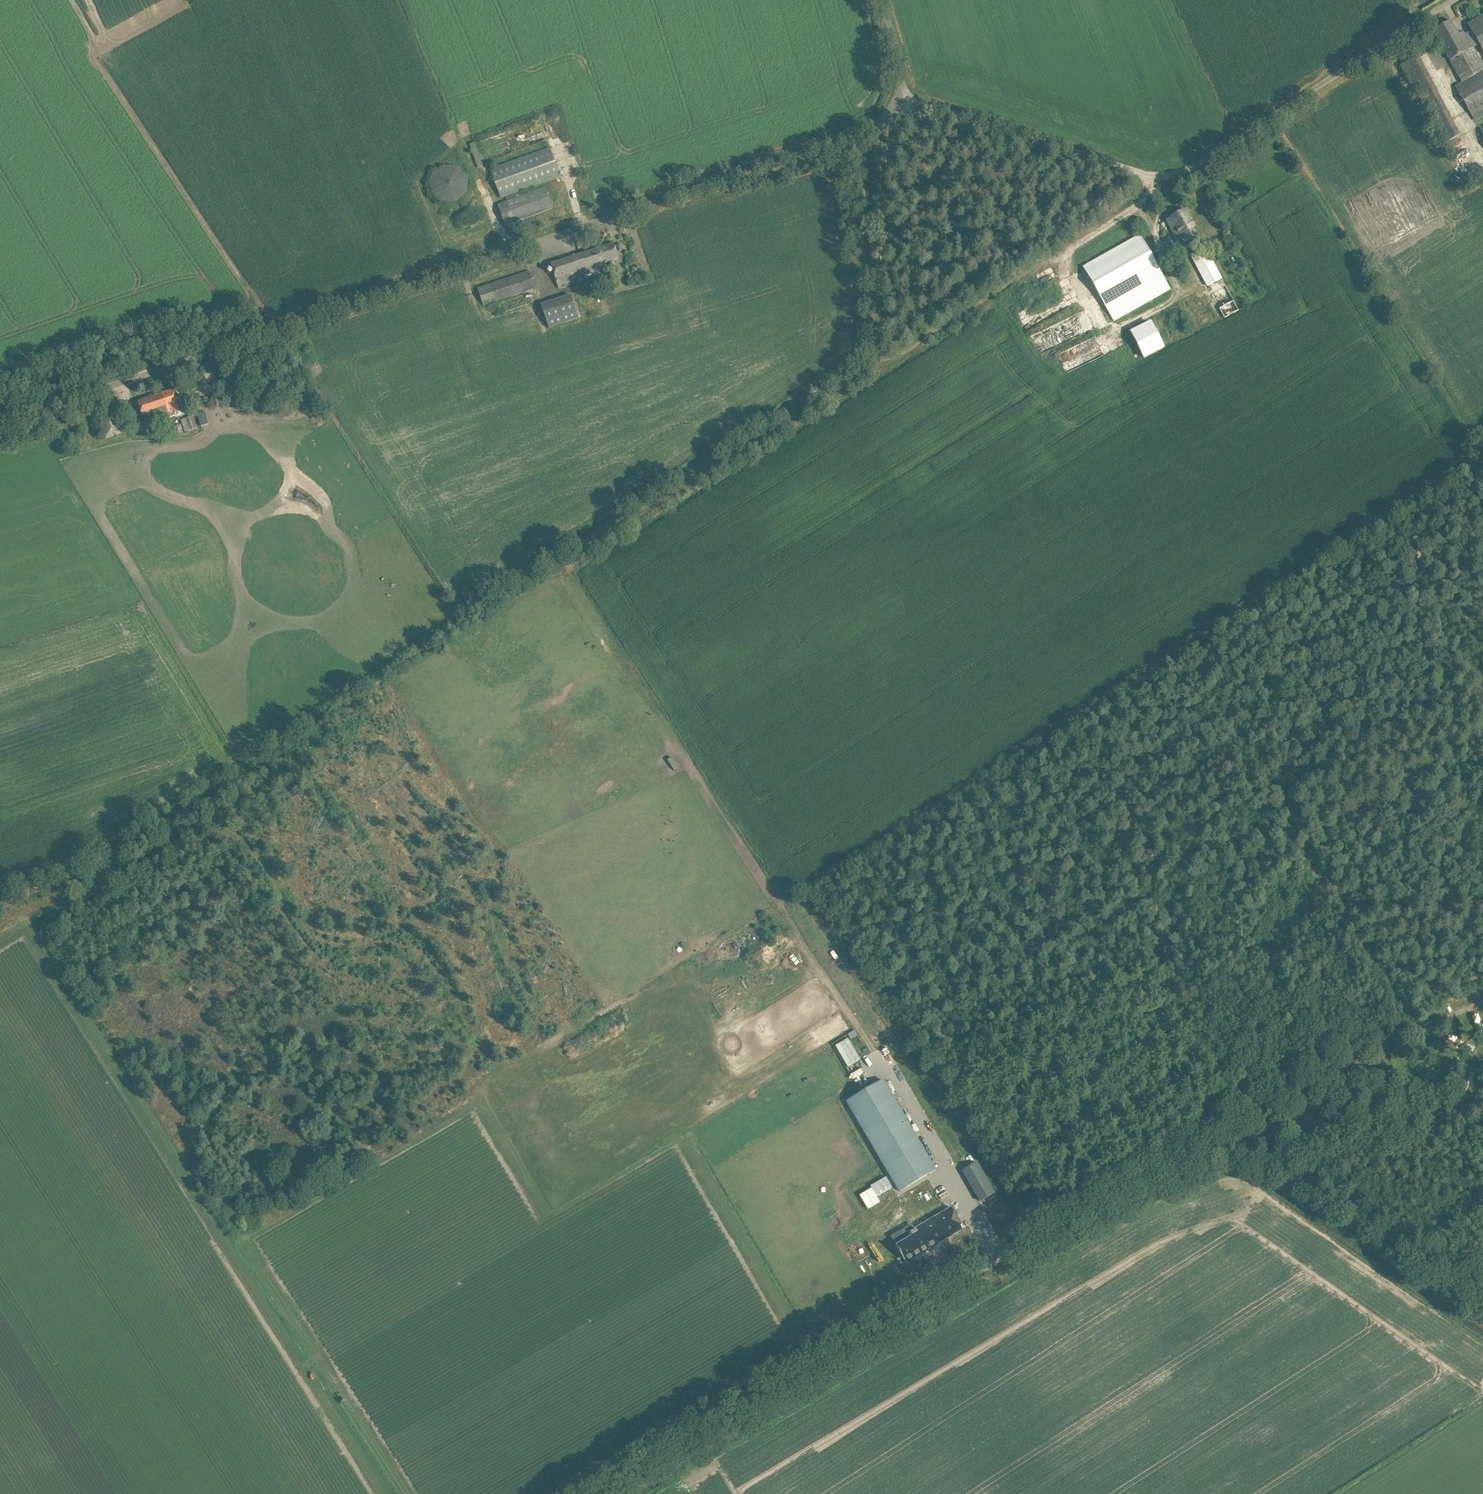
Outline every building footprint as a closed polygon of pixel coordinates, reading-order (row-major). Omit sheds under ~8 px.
[(1467,24),(1482,52),(1482,15),(1467,24)] [(1469,43),(1463,32),(1459,34),(1451,21),(1434,30),(1447,55),(1469,43)] [(1447,55),(1462,81),(1454,86),(1472,117),(1482,110),(1482,67),(1469,43),(1447,55)] [(1436,91),(1421,99),(1423,104),(1431,120),(1447,112),(1439,96),(1436,91)] [(491,169),(501,198),(560,177),(550,148),(491,169)] [(460,198),(461,197),(464,194),(466,190),(467,186),(467,182),(466,178),(464,173),(458,169),(454,167),(450,166),(447,166),(443,167),(440,168),(439,169),(436,172),(433,176),(432,180),(431,184),(432,188),(433,192),(435,195),(438,198),(442,200),(446,201),(448,202),(451,202),(454,201),(456,200),(460,198)] [(552,208),(549,199),(545,188),(498,205),(505,225),(552,208)] [(1195,227),(1190,218),(1185,210),(1166,221),(1176,238),(1180,236),(1184,242),(1195,237),(1190,229),(1195,227)] [(1140,235),(1083,267),(1086,272),(1096,290),(1114,321),(1171,289),(1140,235)] [(551,264),(559,288),(575,283),(573,279),(604,269),(602,263),(618,258),(614,244),(551,264)] [(1191,256),(1224,318),(1239,310),(1206,248),(1191,256)] [(478,288),(483,305),(535,288),(530,271),(478,288)] [(576,318),(568,294),(538,304),(546,328),(576,318)] [(1151,321),(1130,331),(1144,358),(1144,359),(1165,348),(1151,321)] [(243,393),(240,383),(221,389),(224,399),(243,393)] [(180,410),(176,399),(173,390),(138,401),(145,421),(167,414),(168,418),(176,415),(175,411),(180,410)] [(127,431),(120,410),(113,412),(111,407),(95,412),(104,438),(127,431)] [(185,419),(189,431),(197,428),(193,416),(185,419)] [(866,1016),(879,1034),(882,1032),(878,1025),(883,1021),(875,1010),(866,1016)] [(843,1040),(834,1044),(845,1067),(859,1060),(854,1047),(848,1050),(843,1040)] [(911,1128),(883,1081),(848,1102),(875,1149),(899,1191),(936,1170),(911,1128)] [(977,1162),(961,1170),(980,1202),(995,1193),(977,1162)] [(879,1202),(876,1196),(891,1188),(886,1177),(856,1192),(865,1210),(879,1202)] [(966,1227),(953,1205),(924,1223),(928,1231),(926,1232),(934,1245),(966,1227)] [(924,1223),(908,1232),(910,1236),(898,1243),(908,1260),(934,1245),(926,1232),(928,1231),(924,1223)]
